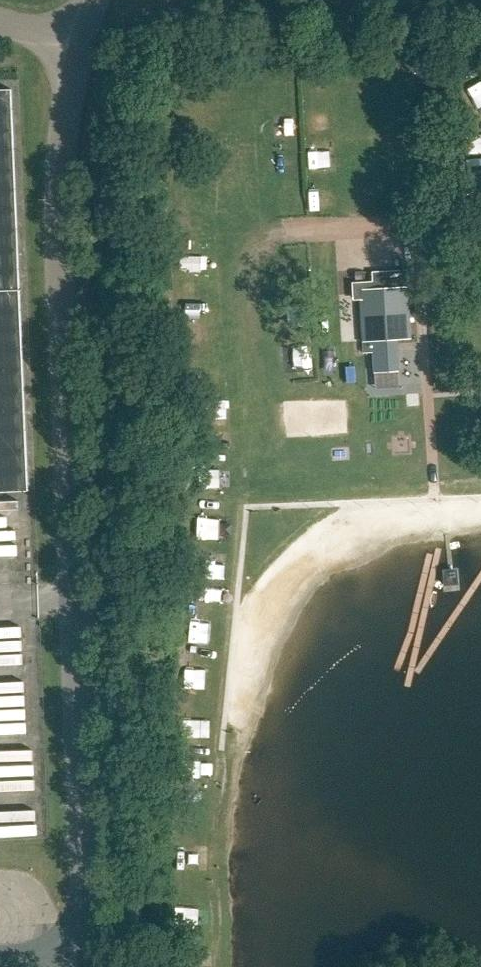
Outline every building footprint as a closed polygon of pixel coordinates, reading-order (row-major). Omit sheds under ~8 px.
[(0,86),(0,485),(31,483),(6,86),(0,86)] [(407,281),(354,285),(355,299),(361,299),(364,342),(411,339),(407,281)] [(219,482),(220,462),(198,462),(198,481),(219,482)] [(186,520),(223,520),(223,498),(186,498),(186,520)] [(204,867),(204,850),(177,849),(176,866),(204,867)] [(178,956),(166,956),(167,966),(179,966),(178,956)]
